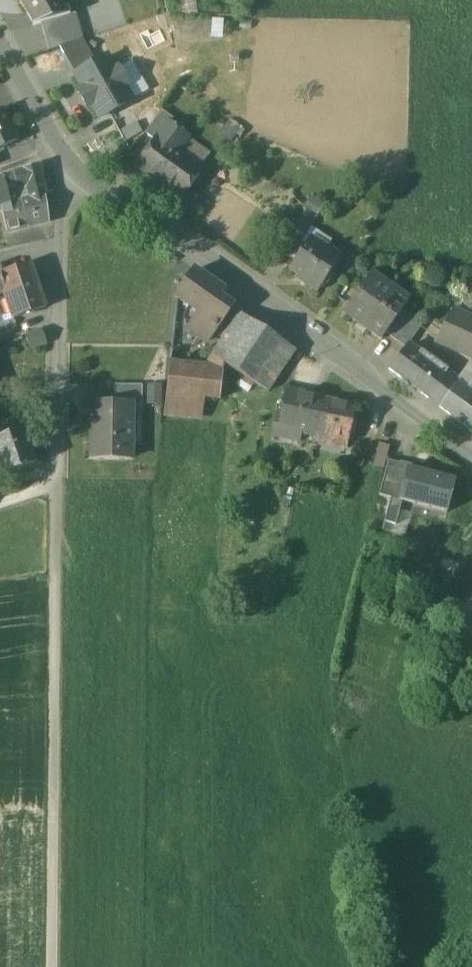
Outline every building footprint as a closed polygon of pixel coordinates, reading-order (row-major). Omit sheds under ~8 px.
[(33,25),(70,15),(61,0),(18,0),(33,25)] [(76,14),(42,24),(49,50),(84,40),(76,14)] [(25,52),(44,45),(39,31),(20,38),(25,52)] [(61,47),(76,74),(97,62),(84,40),(61,47)] [(107,57),(76,74),(84,88),(79,91),(88,108),(94,105),(101,118),(132,100),(125,87),(129,84),(120,68),(115,71),(107,57)] [(160,109),(145,98),(126,125),(141,135),(160,109)] [(17,140),(3,110),(0,112),(0,149),(17,140)] [(161,110),(145,134),(156,141),(168,124),(169,124),(173,119),(161,110)] [(156,141),(138,166),(181,197),(201,169),(177,152),(187,137),(169,124),(168,124),(156,141)] [(39,163),(13,173),(17,188),(27,187),(43,183),(41,165),(39,163)] [(13,173),(3,177),(3,178),(7,191),(17,188),(13,173)] [(0,179),(0,211),(2,211),(1,209),(11,206),(7,191),(3,178),(0,179)] [(43,183),(27,187),(31,201),(21,204),(28,227),(49,221),(43,183)] [(17,188),(7,191),(11,206),(21,204),(17,188)] [(11,206),(1,209),(2,211),(7,232),(28,228),(28,227),(21,204),(11,206)] [(305,210),(292,229),(305,237),(317,218),(305,210)] [(309,238),(289,269),(298,274),(296,278),(318,292),(340,258),(309,238)] [(0,275),(0,278),(5,293),(14,318),(45,308),(31,265),(1,275),(0,275)] [(222,289),(195,270),(175,298),(190,309),(186,314),(184,327),(206,343),(213,333),(227,313),(232,306),(224,300),(229,294),(222,289)] [(369,275),(343,313),(381,340),(386,333),(402,309),(390,301),(396,293),(369,275)] [(453,312),(466,318),(471,308),(471,281),(468,280),(453,312)] [(423,324),(402,309),(386,333),(405,348),(406,347),(407,348),(423,324)] [(453,312),(435,341),(471,358),(471,321),(466,318),(453,312)] [(227,313),(213,333),(223,340),(236,320),(227,313)] [(251,320),(222,363),(253,383),(282,341),(251,320)] [(42,331),(26,336),(30,349),(46,344),(42,331)] [(282,341),(253,383),(267,392),(296,351),(282,341)] [(407,348),(406,347),(405,348),(389,369),(428,398),(444,375),(418,356),(407,348)] [(190,354),(171,352),(170,365),(188,367),(190,354)] [(447,371),(421,352),(418,356),(444,375),(447,371)] [(188,367),(170,365),(166,394),(204,398),(220,400),(223,372),(188,367)] [(465,373),(457,384),(471,395),(471,375),(465,373)] [(444,375),(428,398),(440,407),(457,384),(444,375)] [(439,408),(471,432),(471,395),(457,384),(440,407),(439,408)] [(142,385),(115,385),(115,403),(132,404),(132,405),(142,406),(142,385)] [(324,398),(288,390),(280,427),(316,435),(324,400),(324,398)] [(204,398),(166,394),(164,415),(203,418),(204,398)] [(355,407),(324,400),(316,435),(348,441),(355,407)] [(115,403),(92,403),(91,458),(131,459),(132,405),(132,404),(115,403)] [(0,439),(0,466),(3,475),(36,465),(24,431),(0,439)] [(389,447),(378,444),(373,466),(384,469),(389,447)] [(402,487),(399,500),(403,501),(446,512),(454,480),(407,468),(402,487)] [(402,487),(383,482),(380,495),(390,497),(399,500),(402,487)] [(399,500),(390,497),(384,521),(397,525),(403,501),(399,500)]
